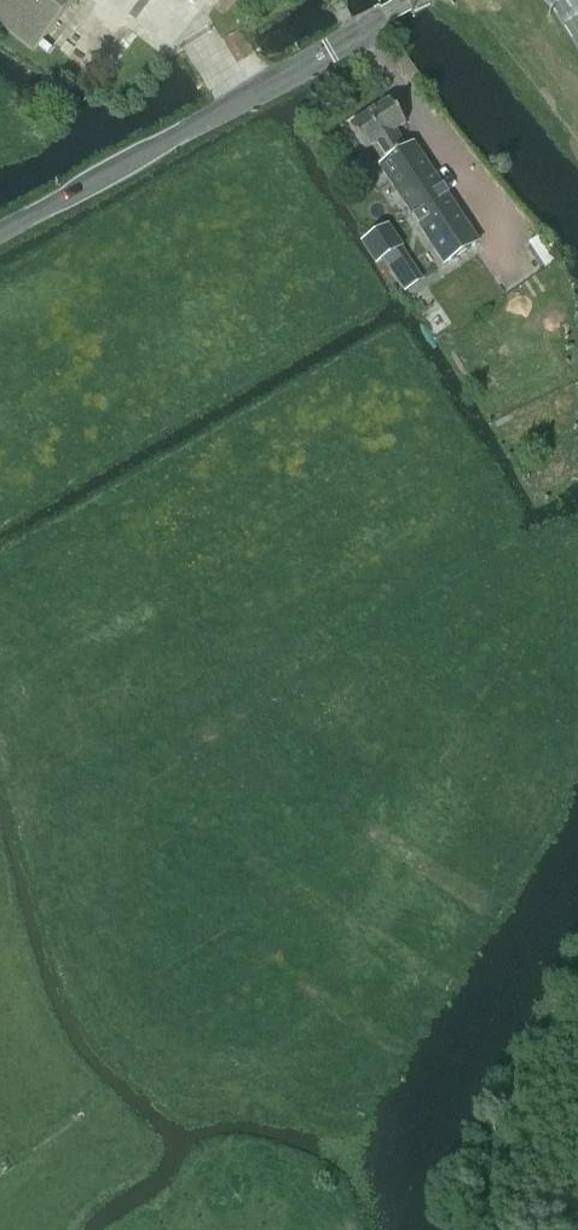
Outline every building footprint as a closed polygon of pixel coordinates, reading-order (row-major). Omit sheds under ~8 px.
[(74,0),(0,0),(0,24),(34,51),(74,0)] [(389,101),(349,128),(365,152),(377,144),(388,160),(379,166),(444,266),(478,243),(413,143),(406,148),(395,132),(406,125),(389,101)] [(388,224),(368,237),(383,261),(404,293),(423,281),(402,248),(403,247),(388,224)]
